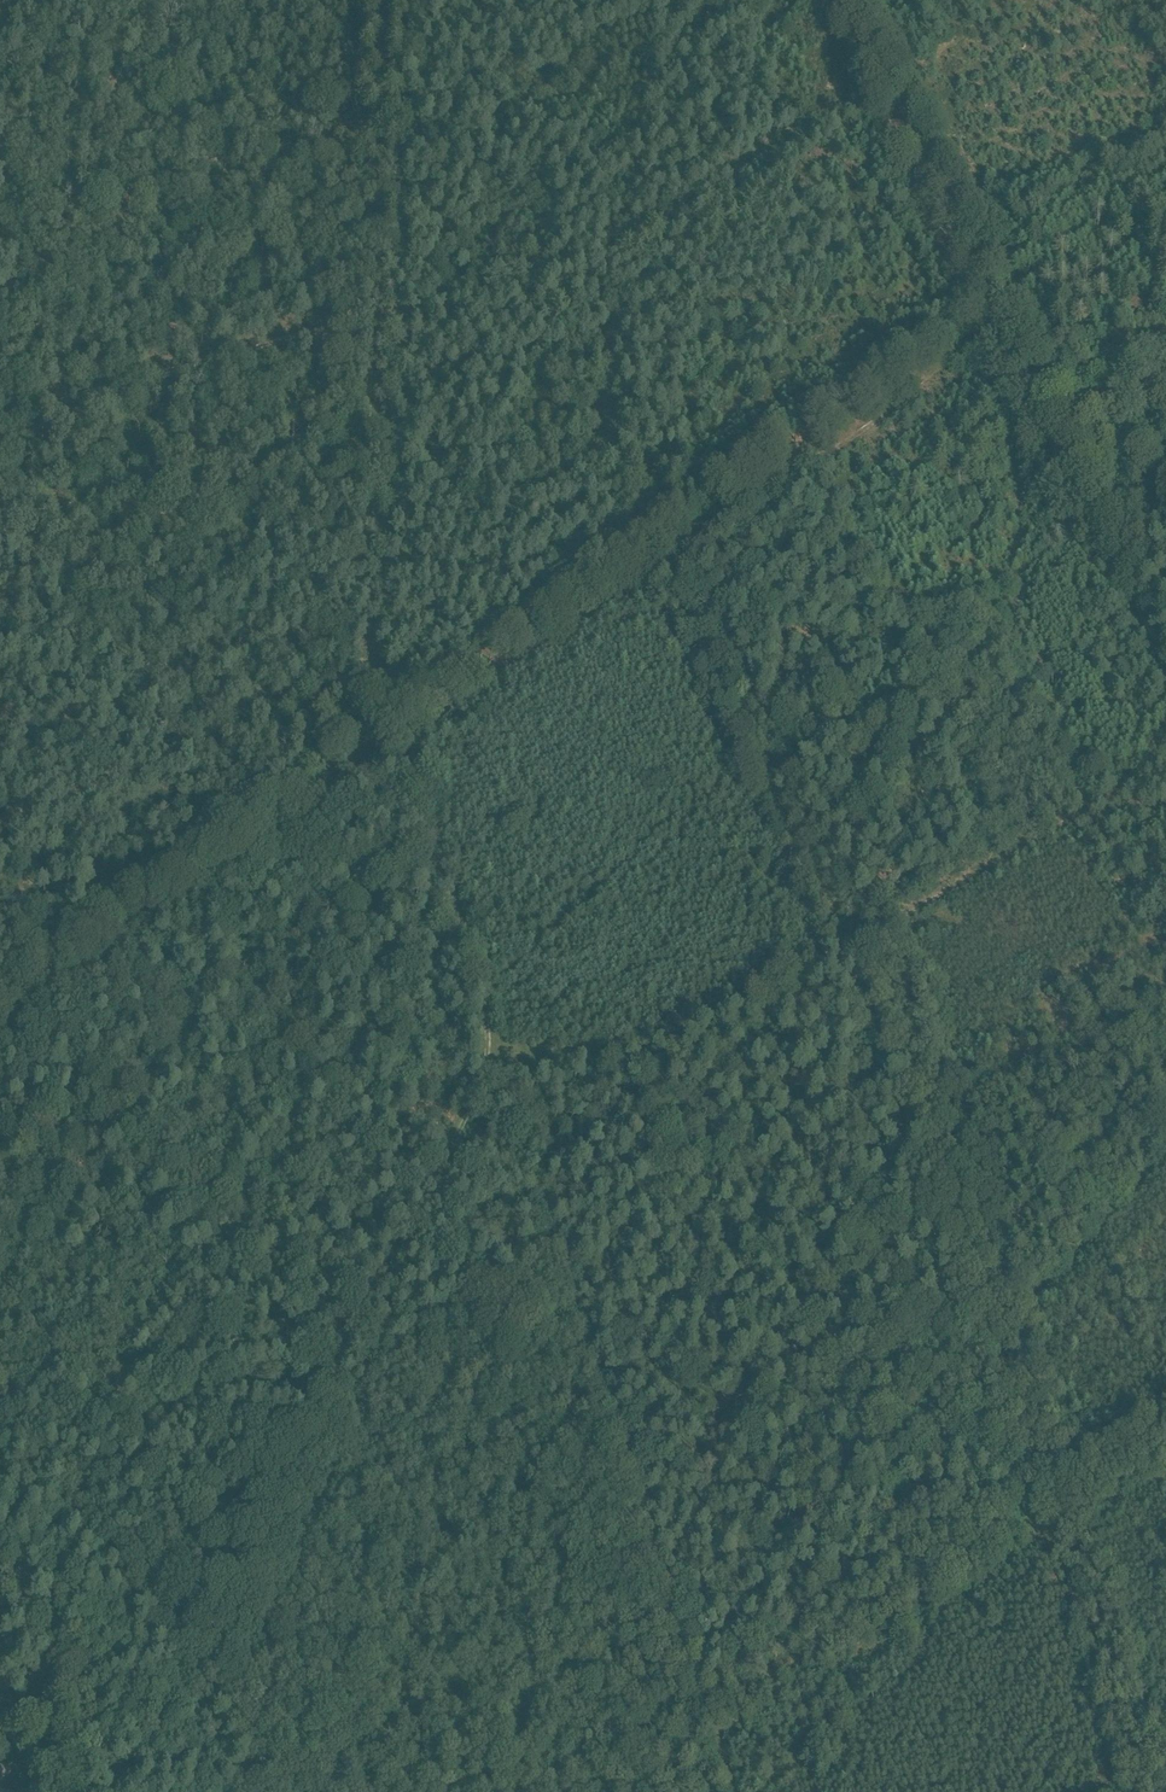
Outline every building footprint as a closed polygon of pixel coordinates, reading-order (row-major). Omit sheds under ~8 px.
[(37,1754),(30,1771),(41,1775),(48,1758),(51,1750),(42,1746),(39,1754),(37,1754)] [(22,1789),(7,1782),(12,1770),(0,1765),(0,1791),(21,1791),(22,1789)]
